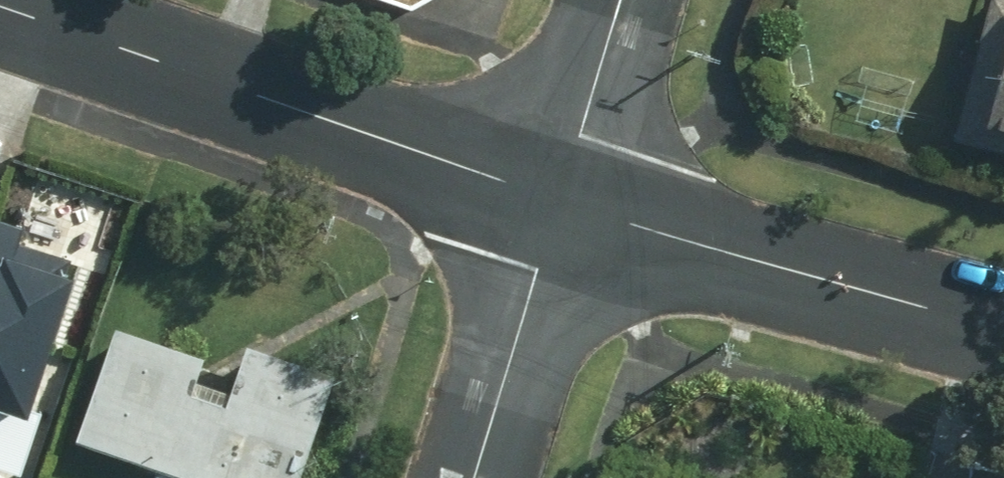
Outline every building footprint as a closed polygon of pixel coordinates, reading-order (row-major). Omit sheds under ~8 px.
[(959,136),(1003,148),(1003,0),(994,0),(959,136)] [(0,229),(0,419),(14,424),(64,262),(11,245),(15,233),(0,229)] [(104,333),(66,448),(159,477),(289,477),(322,378),(237,350),(217,411),(181,399),(193,362),(104,333)]
